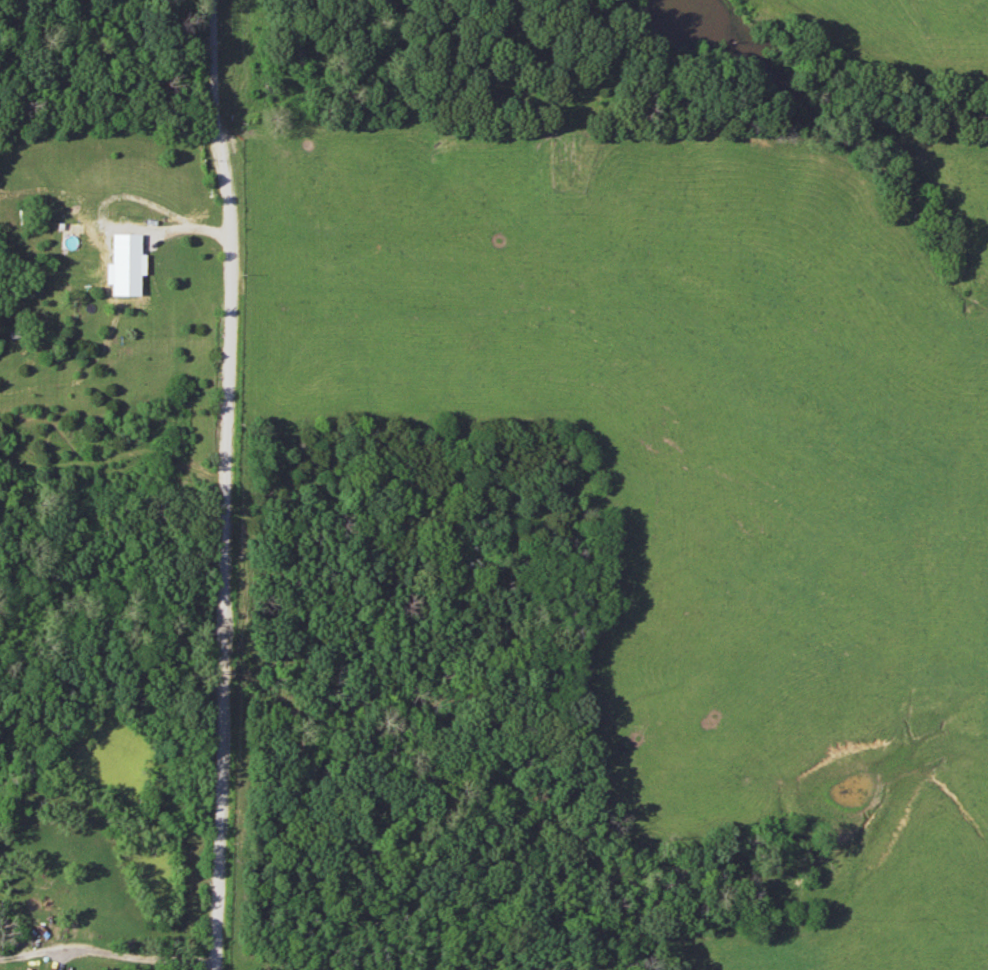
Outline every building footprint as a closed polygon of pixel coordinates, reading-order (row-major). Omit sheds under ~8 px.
[(112,296),(121,296),(121,250),(112,250),(112,296)]
